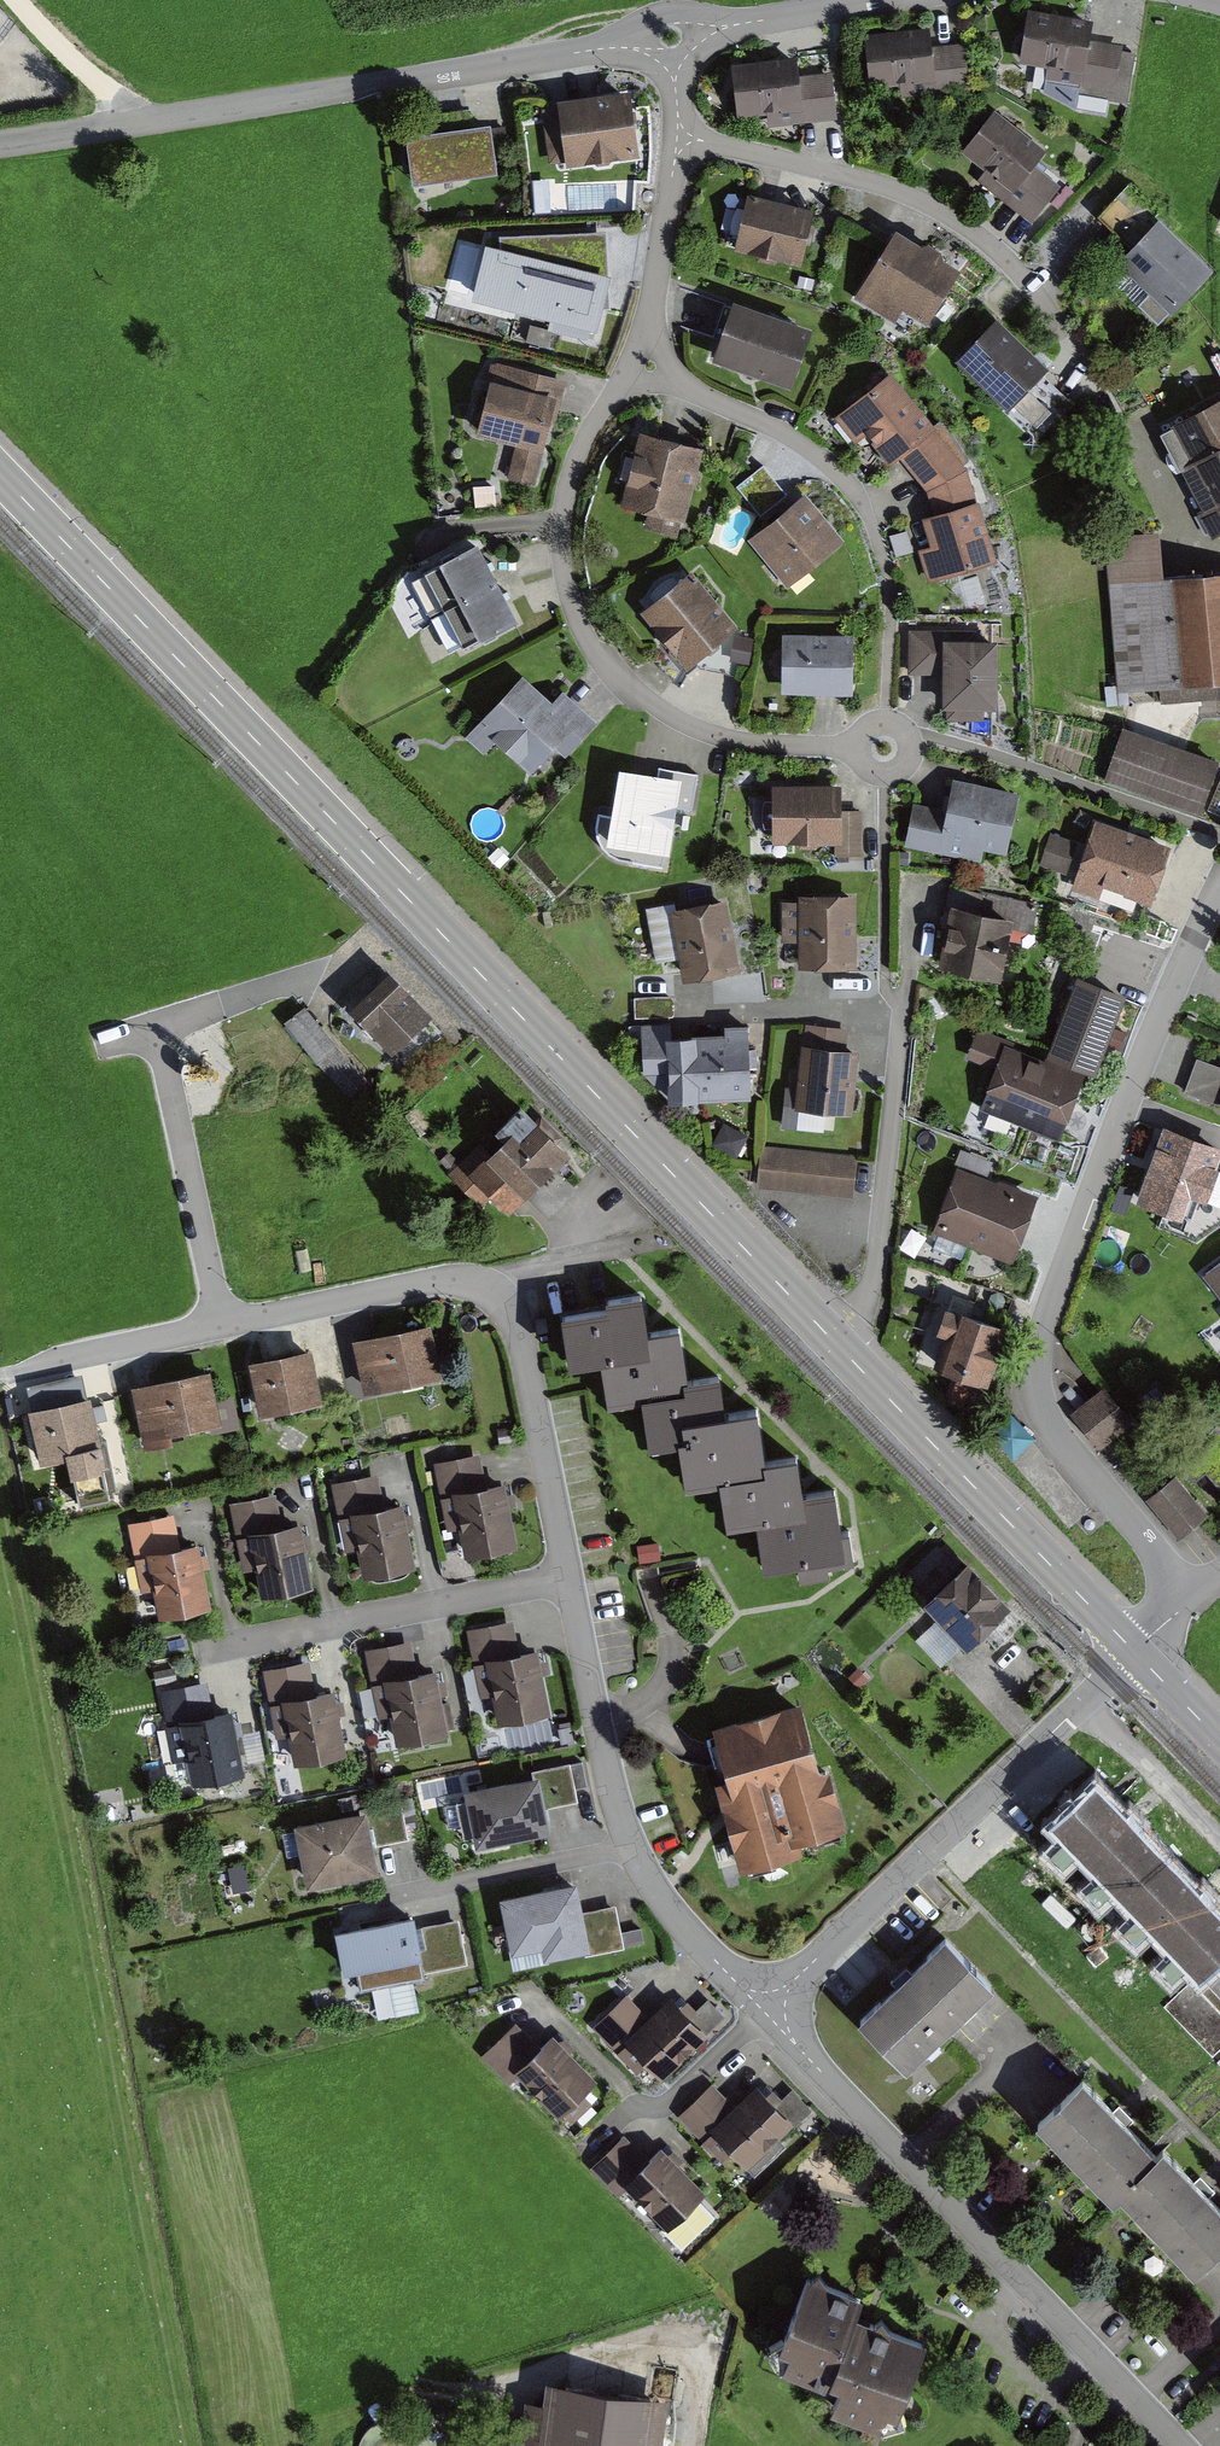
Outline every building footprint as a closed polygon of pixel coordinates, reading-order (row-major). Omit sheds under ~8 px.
[(1098,25),(1028,15),(1020,65),(1049,69),(1047,82),(1116,93),(1123,49),(1095,45),(1098,25)] [(939,27),(862,37),(870,93),(900,89),(901,102),(971,92),(964,46),(942,49),(939,27)] [(795,61),(731,68),(738,122),(766,119),(767,131),(837,122),(831,76),(798,80),(795,61)] [(652,95),(577,102),(584,168),(658,160),(652,95)] [(441,134),(421,137),(430,191),(516,178),(508,128),(482,132),(479,113),(438,120),(441,134)] [(1048,156),(995,115),(961,157),(984,175),(977,184),(1031,226),(1060,190),(1036,171),(1048,156)] [(634,209),(635,179),(534,178),(534,208),(634,209)] [(1097,222),(1132,255),(1157,229),(1152,224),(1160,216),(1129,188),(1097,222)] [(833,218),(762,198),(747,254),(818,273),(833,218)] [(1172,321),(1213,279),(1160,226),(1157,229),(1132,255),(1117,270),(1146,298),(1136,309),(1158,330),(1169,318),(1172,321)] [(985,274),(914,230),(869,303),(909,328),(919,312),(950,331),(985,274)] [(492,248),(486,248),(473,306),(596,340),(611,284),(599,278),(598,238),(494,242),(492,248)] [(811,329),(732,302),(712,364),(791,390),(811,329)] [(1060,369),(1002,316),(957,365),(1016,418),(1060,369)] [(577,383),(497,366),(481,440),(521,449),(514,481),(542,487),(550,452),(561,455),(577,383)] [(891,379),(835,421),(856,447),(866,439),(889,471),(901,465),(927,494),(935,522),(923,525),(928,551),(919,554),(928,587),(998,568),(968,476),(963,469),(968,465),(938,425),(935,430),(891,379)] [(1173,432),(1174,435),(1162,442),(1200,515),(1196,518),(1210,546),(1219,541),(1219,407),(1173,432)] [(703,451),(639,434),(619,510),(682,527),(703,451)] [(764,465),(738,486),(761,514),(787,493),(764,465)] [(813,498),(752,543),(787,590),(848,546),(813,498)] [(1108,544),(1121,695),(1219,687),(1219,580),(1164,585),(1160,540),(1108,544)] [(520,632),(478,552),(424,580),(464,656),(477,649),(479,653),(520,632)] [(692,573),(640,614),(686,673),(739,632),(692,573)] [(973,634),(911,634),(910,674),(945,674),(945,723),(982,723),(982,715),(997,715),(998,647),(973,646),(973,634)] [(850,698),(852,640),(782,638),(780,695),(850,698)] [(554,703),(526,676),(463,742),(483,761),(501,742),(535,775),(558,752),(567,760),(597,729),(561,695),(554,703)] [(1123,732),(1103,786),(1201,822),(1219,770),(1219,768),(1123,732)] [(682,780),(616,770),(603,852),(669,862),(682,780)] [(1207,815),(1219,821),(1219,782),(1207,815)] [(1006,860),(1020,801),(955,786),(948,815),(914,808),(904,849),(982,867),(984,856),(1006,860)] [(840,791),(772,791),(772,846),(835,846),(835,857),(860,857),(860,815),(840,815),(840,791)] [(1172,854),(1095,826),(1074,884),(1151,912),(1172,854)] [(1078,846),(1049,837),(1039,869),(1067,878),(1078,846)] [(944,914),(950,915),(937,977),(1002,991),(1015,931),(1032,935),(1038,908),(950,888),(944,914)] [(856,898),(797,899),(797,905),(780,905),(781,943),(798,943),(798,974),(857,974),(856,898)] [(725,904),(668,915),(682,990),(739,980),(725,904)] [(410,1068),(446,1033),(390,977),(354,1012),(410,1068)] [(1128,1004),(1077,985),(1047,1063),(1097,1082),(1128,1004)] [(356,1105),(376,1085),(302,1009),(282,1029),(356,1105)] [(847,1031),(805,1028),(798,1114),(851,1119),(856,1057),(845,1056),(847,1031)] [(748,1103),(745,1032),(724,1033),(725,1045),(670,1048),(669,1029),(642,1030),(644,1078),(671,1107),(748,1103)] [(997,1073),(980,1115),(1060,1147),(1087,1081),(976,1037),(967,1061),(997,1073)] [(1196,1061),(1183,1096),(1219,1109),(1219,1070),(1196,1061)] [(475,1180),(508,1209),(525,1191),(551,1215),(574,1189),(553,1170),(567,1154),(517,1110),(498,1132),(509,1142),(475,1180)] [(1134,1214),(1158,1222),(1155,1230),(1196,1245),(1219,1229),(1219,1153),(1163,1133),(1134,1214)] [(859,1157),(761,1147),(756,1193),(854,1203),(859,1157)] [(1039,1201),(959,1169),(932,1236),(1012,1268),(1039,1201)] [(1206,1282),(1219,1301),(1219,1271),(1206,1282)] [(722,1376),(688,1381),(680,1328),(648,1333),(645,1318),(642,1296),(609,1301),(611,1309),(563,1317),(569,1354),(600,1349),(608,1399),(644,1393),(651,1439),(679,1435),(686,1480),(722,1475),(729,1520),(758,1515),(765,1563),(800,1557),(803,1579),(828,1575),(827,1564),(855,1559),(851,1532),(841,1534),(835,1495),(804,1500),(801,1484),(797,1457),(765,1462),(756,1409),(728,1413),(725,1396),(722,1376)] [(1003,1336),(953,1318),(952,1321),(945,1319),(936,1342),(943,1345),(931,1379),(954,1388),(948,1405),(974,1414),(986,1380),(994,1383),(1000,1366),(993,1363),(1003,1336)] [(426,1331),(361,1345),(370,1386),(435,1373),(426,1331)] [(312,1355),(256,1367),(265,1411),(321,1399),(312,1355)] [(209,1376),(135,1391),(147,1446),(176,1440),(174,1432),(219,1423),(209,1376)] [(1103,1392),(1070,1419),(1099,1455),(1133,1427),(1103,1392)] [(92,1400),(34,1411),(44,1458),(101,1447),(92,1400)] [(519,1430),(502,1432),(504,1448),(521,1446),(519,1430)] [(447,1504),(493,1495),(486,1458),(439,1466),(447,1504)] [(338,1526),(385,1517),(377,1480),(331,1489),(338,1526)] [(1176,1481),(1147,1504),(1179,1543),(1208,1520),(1176,1481)] [(531,1554),(519,1490),(493,1495),(447,1504),(459,1568),(531,1554)] [(239,1549),(286,1540),(279,1502),(232,1511),(239,1549)] [(423,1577),(410,1512),(385,1517),(338,1526),(350,1590),(423,1577)] [(140,1567),(186,1558),(179,1520),(133,1529),(140,1567)] [(324,1599),(312,1535),(286,1540),(239,1549),(252,1613),(324,1599)] [(225,1617),(212,1553),(186,1558),(140,1567),(152,1631),(225,1617)] [(978,1590),(953,1614),(990,1653),(1015,1628),(978,1590)] [(482,1676),(529,1667),(522,1630),(475,1638),(482,1676)] [(375,1695),(421,1686),(414,1649),(368,1658),(375,1695)] [(567,1726),(555,1662),(529,1667),(482,1676),(495,1740),(567,1726)] [(271,1717),(318,1708),(311,1670),(264,1679),(271,1717)] [(460,1746),(447,1681),(421,1686),(375,1695),(387,1759),(460,1746)] [(172,1736),(219,1727),(212,1689),(165,1698),(172,1736)] [(356,1767),(344,1703),(318,1708),(271,1717),(284,1781),(356,1767)] [(733,1807),(754,1872),(861,1838),(821,1714),(714,1748),(733,1807)] [(257,1786),(245,1722),(219,1727),(172,1736),(185,1800),(257,1786)] [(544,1785),(482,1797),(493,1853),(567,1838),(562,1812),(588,1807),(581,1768),(542,1776),(544,1785)] [(1171,1853),(1097,1775),(1052,1818),(1126,1896),(1171,1853)] [(369,1822),(315,1833),(328,1892),(394,1877),(389,1855),(421,1848),(411,1805),(368,1815),(369,1822)] [(1171,1853),(1126,1896),(1199,1972),(1219,1953),(1219,1905),(1171,1853)] [(594,1887),(507,1906),(522,1976),(633,1953),(625,1912),(601,1917),(594,1887)] [(435,1921),(357,1938),(369,1997),(476,1974),(466,1926),(437,1932),(435,1921)] [(992,1985),(945,1937),(860,2020),(907,2068),(992,1985)] [(1199,1972),(1165,2005),(1219,2062),(1219,1995),(1199,1972)] [(627,1989),(591,2024),(637,2071),(648,2061),(662,2075),(724,2014),(708,1997),(695,2010),(673,1988),(649,2011),(627,1989)] [(514,2020),(481,2052),(509,2080),(519,2071),(560,2113),(599,2075),(553,2028),(537,2043),(514,2020)] [(1121,2191),(1159,2154),(1122,2115),(1083,2075),(1036,2120),(1112,2199),(1121,2191)] [(712,2081),(679,2112),(723,2158),(733,2148),(755,2171),(787,2140),(780,2132),(791,2122),(794,2125),(813,2107),(792,2085),(782,2095),(773,2085),(768,2090),(757,2079),(732,2102),(712,2081)] [(623,2131),(590,2164),(618,2193),(627,2184),(664,2221),(661,2224),(682,2245),(716,2213),(699,2195),(707,2187),(661,2141),(647,2155),(623,2131)] [(1167,2147),(1159,2154),(1121,2191),(1193,2267),(1219,2242),(1219,2204),(1201,2184),(1167,2147)] [(861,2288),(808,2267),(782,2334),(792,2338),(783,2360),(832,2379),(837,2366),(841,2368),(829,2399),(880,2419),(888,2400),(899,2404),(927,2332),(855,2304),(861,2288)] [(667,2392),(548,2376),(545,2397),(525,2394),(520,2433),(487,2428),(487,2432),(485,2445),(659,2445),(667,2392)] [(487,2432),(479,2431),(477,2445),(485,2445),(487,2432)]
